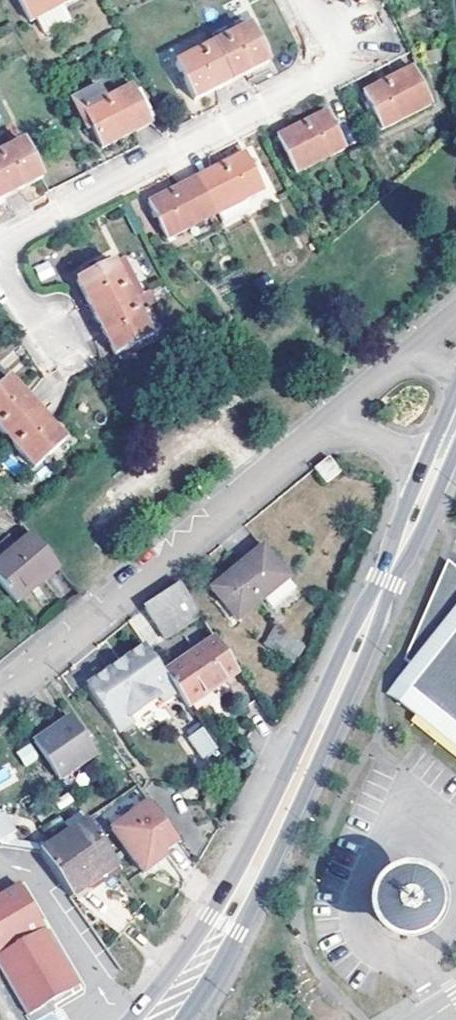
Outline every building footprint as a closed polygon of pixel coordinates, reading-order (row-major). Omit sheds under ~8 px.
[(32,20),(73,0),(22,0),(32,20)] [(213,44),(232,82),(269,63),(250,26),(213,44)] [(195,101),(232,82),(213,44),(176,64),(195,101)] [(366,93),(384,129),(437,101),(418,65),(366,93)] [(84,110),(103,147),(151,123),(132,86),(84,110)] [(279,137),(298,173),(347,148),(328,112),(279,137)] [(24,140),(33,157),(43,152),(35,135),(24,140)] [(5,196),(43,177),(33,157),(24,140),(0,153),(0,186),(5,196)] [(199,177),(217,214),(265,190),(247,153),(199,177)] [(169,239),(217,214),(199,177),(151,203),(169,239)] [(124,280),(135,274),(127,257),(115,263),(124,280)] [(34,266),(42,283),(56,276),(48,259),(34,266)] [(79,281),(98,319),(134,299),(145,293),(135,274),(124,280),(115,263),(79,281)] [(141,312),(152,306),(158,302),(152,290),(145,293),(134,299),(141,312)] [(134,299),(98,319),(116,354),(139,343),(141,348),(167,336),(152,306),(141,312),(134,299)] [(39,408),(12,377),(0,388),(0,426),(8,435),(39,408)] [(39,408),(8,435),(36,467),(67,439),(39,408)] [(325,459),(313,469),(325,484),(340,472),(332,461),(330,459),(325,459)] [(61,569),(33,536),(0,564),(0,586),(17,606),(61,569)] [(232,566),(235,569),(260,548),(256,543),(231,564),(232,566)] [(235,569),(228,575),(211,589),(237,621),(264,600),(271,609),(292,593),(284,583),(289,580),(262,546),(260,548),(235,569)] [(454,566),(449,561),(406,659),(413,665),(391,694),(419,717),(455,747),(455,564),(454,566)] [(225,571),(228,575),(235,569),(232,566),(225,571)] [(170,640),(201,617),(181,586),(148,611),(170,640)] [(143,612),(130,617),(140,642),(153,637),(143,612)] [(292,663),(304,646),(275,624),(263,641),(292,663)] [(239,674),(225,654),(217,641),(168,679),(177,693),(196,720),(232,691),(227,683),(239,674)] [(163,702),(177,693),(168,679),(145,646),(122,662),(125,667),(117,673),(113,668),(88,686),(119,732),(133,723),(130,718),(160,698),(163,702)] [(122,662),(113,668),(117,673),(125,667),(122,662)] [(419,717),(414,723),(455,758),(455,747),(419,717)] [(36,744),(60,780),(96,755),(72,720),(36,744)] [(210,764),(221,757),(207,736),(195,743),(210,764)] [(25,767),(40,758),(30,743),(15,751),(25,767)] [(16,779),(8,765),(0,769),(0,788),(16,779)] [(147,801),(110,828),(143,873),(165,856),(162,852),(177,841),(147,801)] [(43,851),(75,896),(119,865),(87,820),(43,851)] [(28,1015),(65,994),(68,983),(71,974),(17,886),(0,896),(0,967),(28,1015)] [(394,893),(390,895),(383,900),(381,905),(380,910),(380,919),(383,925),(389,931),(394,934),(403,934),(410,933),(415,928),(419,923),(421,917),(420,908),(418,902),(411,896),(405,893),(400,892),(394,893)] [(78,986),(71,974),(68,983),(65,994),(78,986)]
